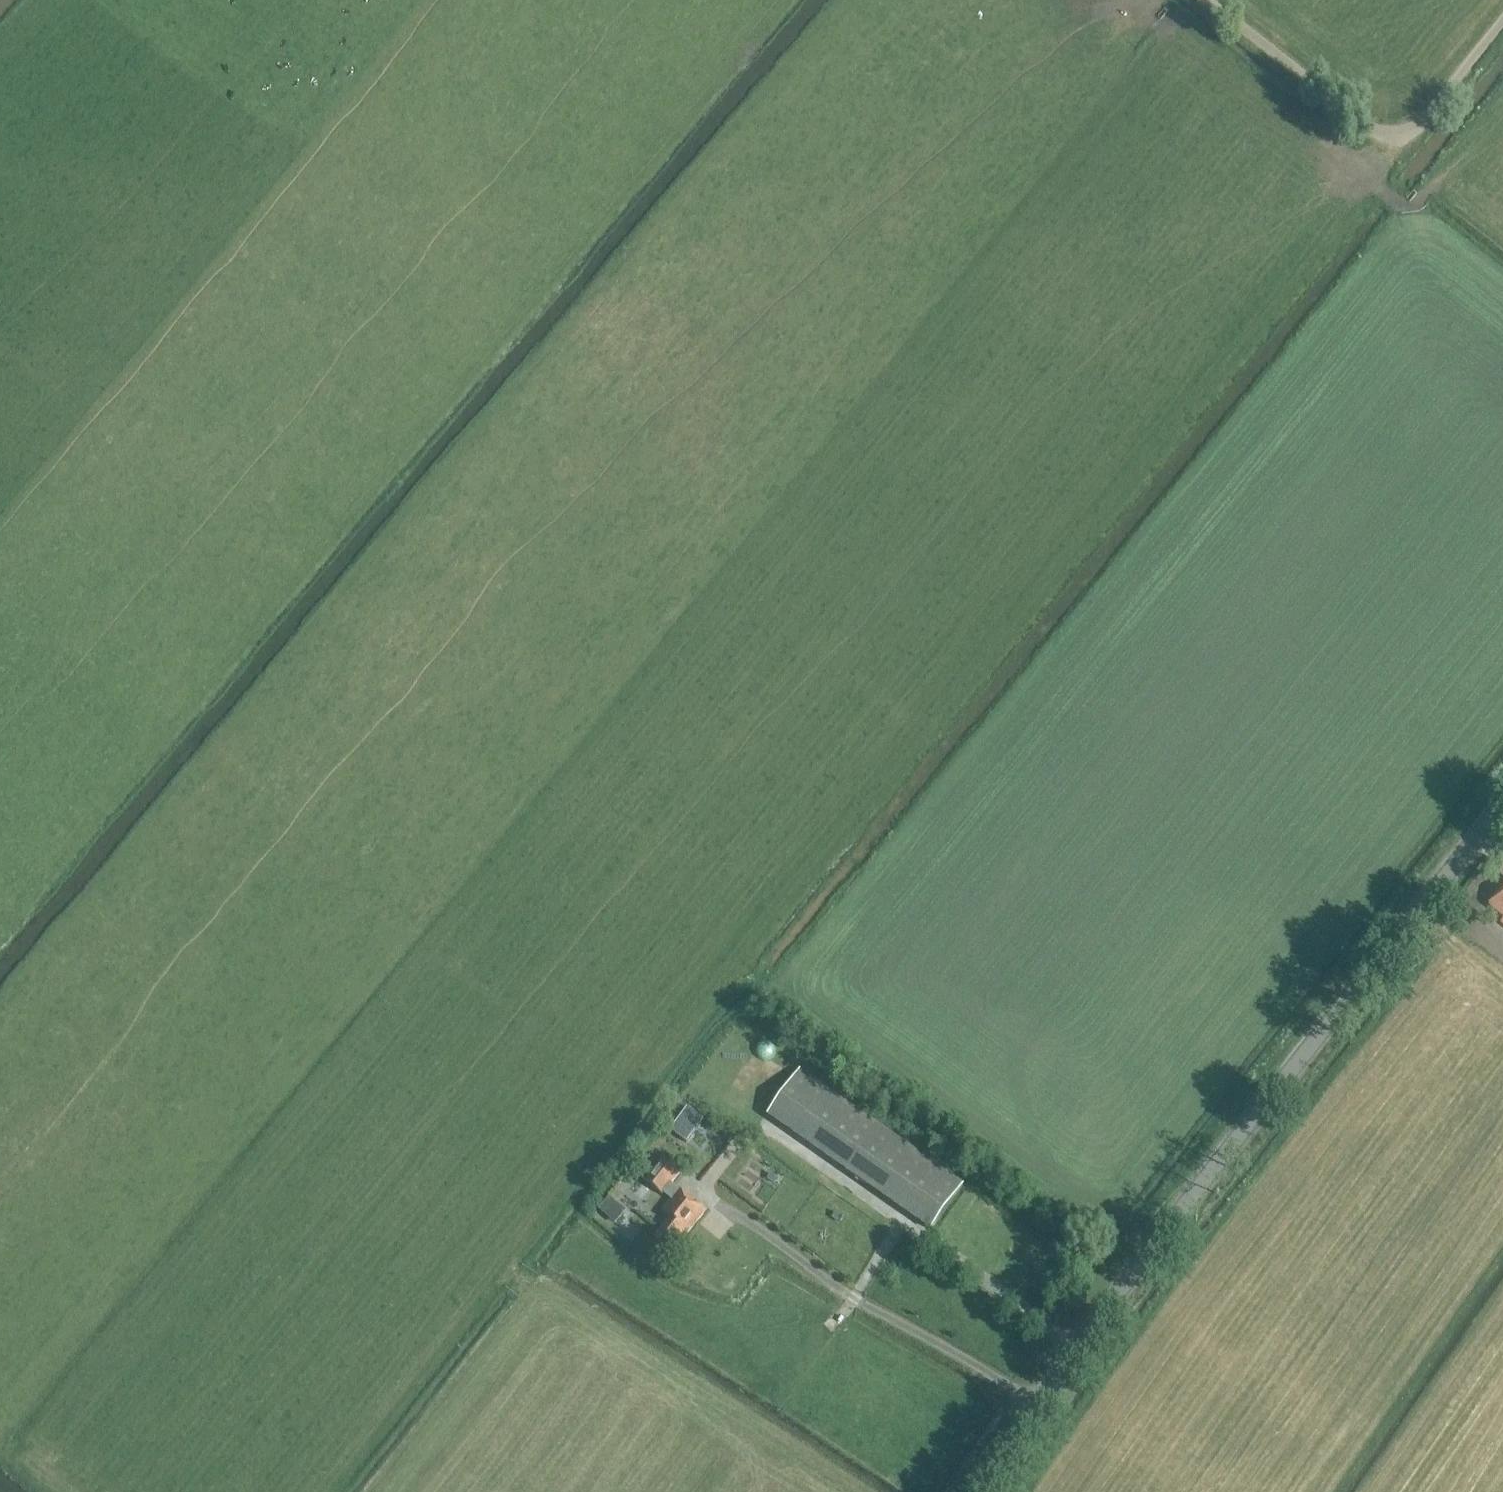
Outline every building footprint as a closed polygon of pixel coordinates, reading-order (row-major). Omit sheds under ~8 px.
[(1489,905),(1502,917),(1502,888),(1489,905)] [(931,1230),(963,1185),(799,1070),(767,1115),(931,1230)] [(686,1111),(674,1104),(664,1118),(675,1125),(671,1131),(691,1144),(707,1120),(688,1107),(686,1111)] [(678,1191),(670,1185),(679,1173),(661,1159),(644,1181),(662,1195),(663,1194),(671,1200),(661,1211),(670,1218),(655,1237),(669,1248),(673,1242),(678,1245),(705,1211),(679,1189),(678,1191)] [(604,1212),(614,1201),(609,1196),(599,1208),(604,1212)]
